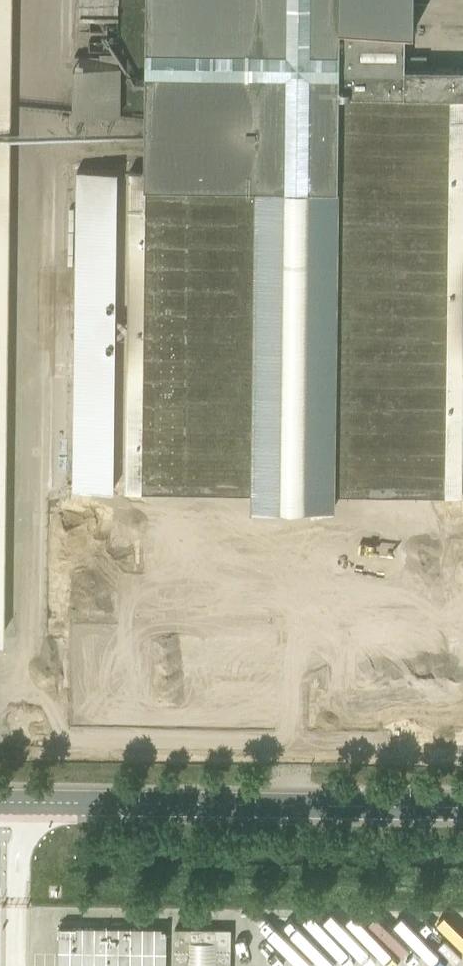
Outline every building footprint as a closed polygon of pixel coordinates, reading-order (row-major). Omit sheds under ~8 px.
[(0,638),(9,0),(0,0),(0,638)] [(406,28),(416,28),(416,0),(148,0),(146,171),(130,171),(126,489),(254,491),(253,505),(335,506),(336,492),(461,493),(462,375),(462,68),(405,67),(406,28)] [(126,115),(126,64),(82,64),(82,124),(108,124),(108,127),(145,127),(145,115),(126,115)] [(78,170),(74,488),(115,489),(118,170),(78,170)] [(249,549),(277,554),(282,522),(255,517),(249,549)] [(166,928),(58,926),(57,965),(165,965),(166,928)] [(175,927),(175,965),(231,965),(232,928),(175,927)]
